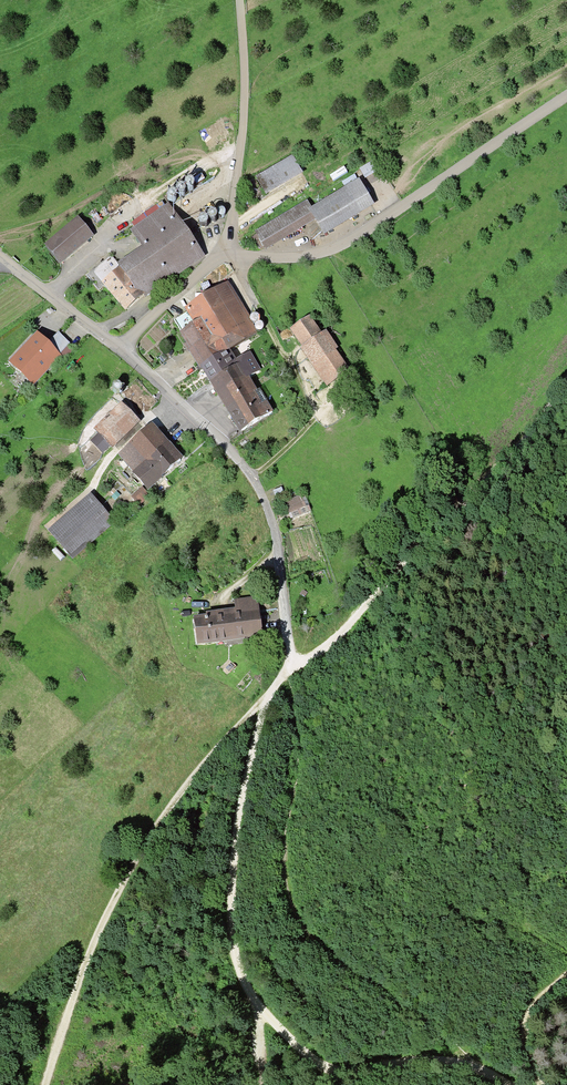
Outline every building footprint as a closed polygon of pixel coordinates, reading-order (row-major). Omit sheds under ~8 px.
[(255,180),(264,195),(300,174),(291,159),(255,180)] [(189,191),(192,189),(193,186),(192,183),(189,181),(185,183),(184,186),(186,189),(189,191)] [(322,231),(367,204),(356,184),(310,212),(314,218),(322,231)] [(180,196),(184,195),(185,191),(184,188),(180,187),(177,188),(176,191),(177,195),(180,196)] [(171,202),(175,201),(176,197),(175,194),(171,193),(168,194),(167,197),(168,201),(171,202)] [(314,218),(310,212),(306,205),(256,235),(264,248),(314,218)] [(109,257),(92,272),(123,309),(143,293),(141,290),(196,252),(167,209),(132,233),(144,251),(119,269),(109,257)] [(221,218),(224,217),(225,214),(224,211),(221,209),(217,211),(216,214),(218,217),(221,218)] [(211,223),(214,221),(216,218),(214,214),(211,213),(208,214),(206,218),(208,221),(211,223)] [(202,228),(205,226),(207,223),(205,219),(202,218),(199,219),(197,223),(199,226),(202,228)] [(44,248),(58,264),(90,237),(77,221),(44,248)] [(224,289),(173,322),(202,368),(227,353),(233,349),(243,343),(231,324),(237,321),(236,319),(241,316),(224,289)] [(255,325),(259,323),(260,320),(258,316),(255,315),(252,316),(250,319),(251,323),(255,325)] [(307,320),(291,331),(303,348),(302,348),(328,386),(346,373),(322,335),(319,337),(307,320)] [(259,333),(262,331),(264,328),(262,324),(259,323),(255,325),(254,328),(255,331),(259,333)] [(62,354),(37,331),(9,360),(35,384),(62,354)] [(233,363),(227,353),(202,368),(218,395),(243,379),(244,381),(257,372),(247,355),(233,363)] [(345,387),(353,381),(349,374),(340,380),(345,387)] [(244,381),(243,379),(218,395),(241,432),(270,414),(259,394),(258,393),(256,393),(253,395),(244,381)] [(116,395),(120,393),(122,390),(120,386),(116,384),(112,386),(111,390),(112,393),(116,395)] [(95,433),(109,448),(135,422),(121,408),(95,433)] [(146,491),(179,462),(149,428),(119,456),(135,474),(133,475),(146,491)] [(132,498),(138,504),(147,496),(141,490),(132,498)] [(71,559),(113,522),(90,495),(46,533),(71,559)] [(299,498),(284,504),(287,512),(303,506),(299,498)] [(196,644),(260,636),(255,600),(233,603),(235,617),(206,621),(206,619),(193,621),(196,644)]
